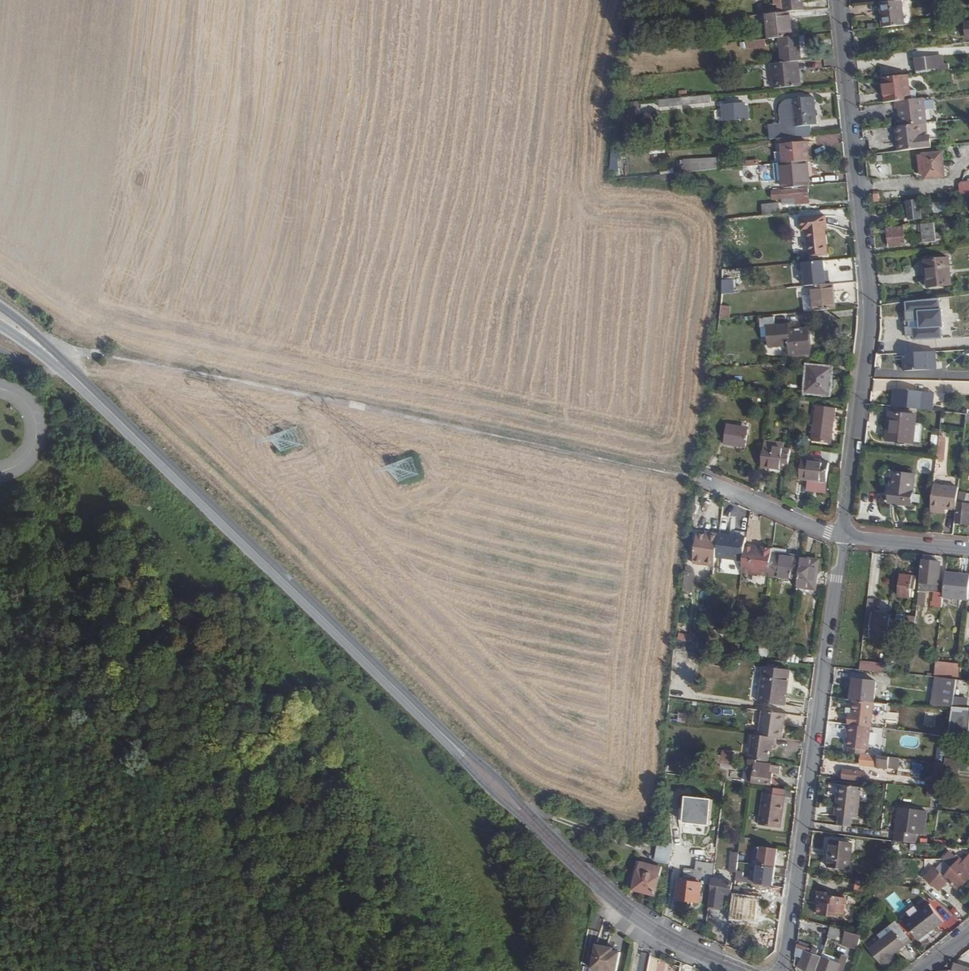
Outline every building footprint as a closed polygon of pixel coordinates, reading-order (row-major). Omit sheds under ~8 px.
[(804,0),(775,0),(776,13),(790,12),(805,10),(804,0)] [(902,0),(890,2),(879,3),(880,15),(883,14),(885,27),(905,25),(902,0)] [(793,36),(790,12),(776,13),(767,14),(770,39),(781,38),(793,36)] [(800,44),(806,43),(805,35),(793,36),(781,38),(783,63),(794,62),(801,61),(800,55),(801,54),(800,44)] [(765,47),(764,39),(748,41),(749,49),(765,47)] [(939,55),(925,57),(927,70),(941,68),(939,55)] [(927,70),(925,57),(914,58),(916,72),(927,71),(927,70)] [(795,75),(794,62),(783,63),(773,64),(775,88),(800,86),(799,75),(795,75)] [(885,103),(896,102),(911,100),(908,75),(882,78),(885,103)] [(711,102),(710,94),(669,98),(669,106),(711,102)] [(793,137),(803,136),(811,135),(810,125),(817,124),(814,96),(807,97),(792,99),(795,126),(784,127),(784,124),(770,125),(771,139),(780,138),(793,137)] [(911,100),(896,102),(896,109),(899,108),(901,126),(921,124),(927,123),(924,98),(911,100)] [(750,117),(748,103),(724,105),(725,120),(750,117)] [(921,124),(901,126),(896,127),(899,151),(930,148),(929,136),(928,136),(923,136),(921,124)] [(820,145),(830,145),(830,135),(820,135),(820,145)] [(808,141),(803,142),(794,143),(793,137),(780,138),(780,145),(784,144),(786,163),(801,161),(806,161),(810,160),(808,141)] [(612,153),(611,170),(622,171),(623,153),(612,153)] [(917,155),(919,175),(922,175),(922,179),(945,177),(942,153),(917,155)] [(721,169),(720,159),(685,161),(686,172),(721,169)] [(785,188),(798,187),(809,186),(806,161),(801,161),(786,163),(782,163),(785,188)] [(763,176),(762,165),(744,167),(745,177),(763,176)] [(808,189),(798,190),(773,192),(774,200),(782,199),(782,205),(796,204),(807,203),(806,196),(809,196),(808,189)] [(920,199),(911,200),(912,212),(908,212),(909,220),(922,218),(920,199)] [(780,214),(779,203),(762,204),(763,215),(780,214)] [(824,229),(827,229),(826,217),(801,219),(802,232),(807,231),(810,255),(826,253),(824,229)] [(954,221),(934,223),(935,225),(935,229),(955,227),(954,221)] [(935,225),(934,223),(911,226),(911,230),(918,230),(918,232),(922,232),(923,243),(932,242),(932,245),(940,245),(939,240),(945,240),(944,232),(935,233),(935,229),(935,225)] [(887,228),(889,247),(905,245),(903,226),(887,228)] [(925,261),(928,288),(952,285),(949,258),(925,261)] [(830,268),(842,270),(844,263),(831,260),(830,268)] [(812,295),(803,296),(804,311),(835,308),(833,283),(812,285),(812,295)] [(731,318),(732,306),(721,305),(719,319),(731,318)] [(896,308),(898,328),(917,326),(916,306),(896,308)] [(775,326),(774,316),(760,318),(761,328),(768,327),(769,348),(781,347),(783,325),(775,326)] [(781,347),(785,346),(786,353),(789,352),(790,357),(810,355),(808,329),(789,331),(788,325),(783,325),(781,347)] [(917,326),(898,328),(899,339),(918,337),(917,326)] [(937,341),(937,351),(944,350),(945,342),(937,341)] [(946,351),(913,353),(914,370),(947,368),(946,351)] [(720,368),(722,354),(715,354),(714,369),(720,368)] [(828,394),(830,369),(809,367),(807,392),(828,394)] [(906,390),(904,408),(944,412),(946,394),(906,390)] [(832,444),(837,409),(816,407),(812,441),(832,444)] [(914,442),(917,418),(917,417),(889,414),(888,415),(888,420),(894,421),(892,440),(914,442)] [(746,447),(749,431),(740,429),(740,426),(728,424),(724,443),(746,447)] [(945,435),(936,435),(936,460),(944,460),(945,435)] [(789,470),(792,449),(765,446),(762,466),(789,470)] [(827,483),(830,462),(802,459),(800,479),(827,483)] [(911,505),(915,474),(914,473),(915,467),(904,466),(903,472),(894,471),(890,502),(911,505)] [(957,492),(958,488),(933,485),(931,507),(955,510),(956,503),(957,492)] [(966,501),(966,493),(957,492),(956,503),(958,503),(956,523),(966,524),(966,528),(968,528),(968,501),(966,501)] [(717,556),(720,533),(711,531),(710,534),(698,532),(694,562),(716,565),(717,556)] [(746,547),(747,536),(720,533),(717,556),(744,560),(746,547)] [(774,550),(774,547),(764,546),(763,549),(746,547),(744,560),(742,570),(760,573),(761,570),(771,571),(774,550)] [(799,578),(802,557),(783,555),(783,551),(774,550),(771,571),(770,574),(799,578)] [(816,588),(820,558),(802,556),(802,557),(799,578),(798,585),(816,588)] [(939,581),(941,561),(923,559),(921,579),(939,581)] [(694,587),(696,572),(693,571),(691,566),(687,565),(684,589),(688,590),(688,587),(694,587)] [(914,587),(915,574),(902,573),(900,595),(909,596),(910,587),(914,587)] [(968,594),(968,573),(962,573),(962,576),(946,573),(944,596),(968,599),(968,594)] [(891,624),(892,613),(867,611),(864,634),(886,636),(885,642),(888,642),(891,624)] [(904,630),(906,613),(892,611),(892,613),(891,624),(897,624),(896,629),(904,630)] [(680,633),(679,641),(695,642),(695,634),(680,633)] [(739,652),(740,643),(732,642),(731,651),(739,652)] [(800,661),(801,650),(790,649),(788,660),(800,661)] [(882,672),(882,662),(858,661),(858,671),(882,672)] [(934,662),(934,673),(958,674),(958,662),(934,662)] [(787,704),(791,668),(764,664),(759,700),(787,704)] [(952,705),(956,677),(940,676),(936,704),(952,705)] [(874,701),(877,680),(854,677),(852,694),(849,694),(848,698),(854,699),(874,701)] [(968,688),(968,678),(956,677),(952,705),(967,706),(968,688)] [(871,725),(874,701),(854,699),(853,712),(849,712),(848,722),(871,725)] [(968,735),(968,706),(967,706),(952,705),(948,734),(968,736),(968,735)] [(714,707),(713,715),(722,717),(724,709),(714,707)] [(783,737),(786,712),(763,708),(759,734),(775,736),(783,737)] [(886,711),(885,718),(898,720),(899,713),(886,711)] [(679,712),(678,722),(687,723),(688,713),(679,712)] [(886,720),(885,727),(896,729),(897,721),(886,720)] [(869,747),(871,725),(848,722),(847,731),(848,731),(847,744),(869,747)] [(775,744),(775,736),(759,734),(753,733),(750,757),(758,759),(769,760),(771,744),(775,744)] [(889,766),(890,755),(863,751),(862,763),(889,766)] [(734,763),(735,755),(716,753),(715,761),(734,763)] [(774,774),(775,762),(758,760),(758,759),(750,757),(747,779),(777,783),(778,774),(774,774)] [(956,775),(957,766),(945,764),(944,774),(956,775)] [(858,778),(859,769),(843,767),(842,776),(858,778)] [(731,780),(742,779),(741,771),(730,772),(731,780)] [(858,817),(862,785),(842,783),(841,798),(837,797),(835,814),(841,815),(840,823),(852,824),(853,816),(858,817)] [(781,827),(786,794),(764,791),(759,823),(781,827)] [(687,824),(714,825),(715,799),(688,798),(687,824)] [(921,832),(925,810),(900,806),(895,838),(915,841),(916,831),(921,832)] [(850,867),(853,842),(829,839),(826,863),(850,867)] [(660,841),(655,859),(670,863),(675,846),(660,841)] [(778,886),(782,849),(762,847),(757,884),(778,886)] [(737,870),(740,851),(733,851),(730,869),(737,870)] [(944,858),(953,867),(957,862),(948,854),(944,858)] [(968,879),(968,855),(964,861),(961,858),(957,862),(945,876),(933,865),(923,877),(939,892),(948,882),(958,891),(959,891),(968,879)] [(656,889),(660,871),(638,866),(633,883),(656,889)] [(706,882),(708,869),(685,867),(684,879),(680,879),(678,897),(700,900),(702,882),(706,882)] [(879,881),(882,872),(872,871),(871,880),(879,881)] [(732,893),(734,881),(713,878),(709,905),(723,907),(725,892),(732,893)] [(959,891),(964,896),(968,890),(968,879),(959,891)] [(756,919),(760,890),(745,888),(743,897),(736,895),(733,916),(756,919)] [(844,912),(846,895),(827,892),(828,889),(818,888),(816,899),(820,900),(818,911),(831,913),(832,910),(844,912)] [(905,924),(918,941),(943,922),(929,904),(918,912),(914,907),(907,913),(905,924)] [(890,952),(902,943),(904,932),(895,921),(889,926),(893,931),(869,950),(883,969),(896,958),(890,952)] [(827,938),(840,939),(841,929),(827,928),(827,938)] [(839,945),(854,950),(859,937),(843,931),(839,945)] [(903,943),(905,945),(911,941),(904,932),(902,943),(903,943)] [(850,955),(843,952),(839,961),(816,953),(818,947),(814,945),(813,948),(798,943),(797,947),(796,952),(803,955),(798,965),(813,970),(844,970),(850,955)] [(621,952),(613,951),(614,948),(597,944),(592,968),(604,970),(617,970),(621,952)]
